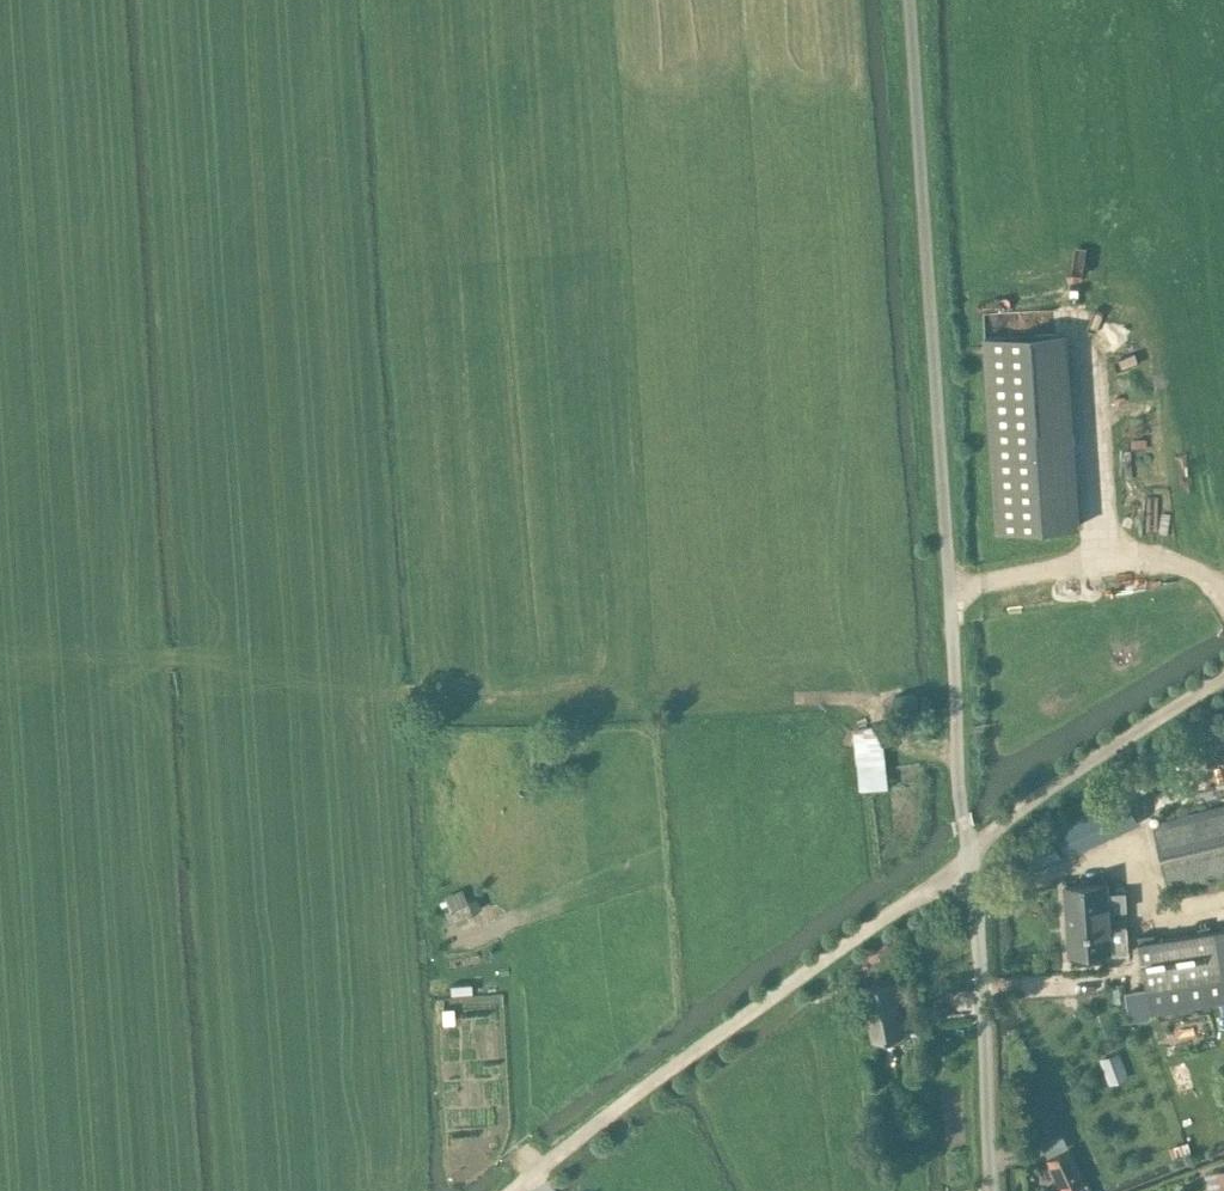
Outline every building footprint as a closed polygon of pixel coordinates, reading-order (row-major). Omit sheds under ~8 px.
[(1056,333),(984,337),(997,527),(1069,522),(1056,333)] [(1153,821),(1169,888),(1223,875),(1223,804),(1153,821)] [(1106,835),(1095,807),(1042,828),(1045,837),(1017,849),(1025,869),(1106,835)] [(1112,925),(1109,881),(1064,884),(1069,954),(1111,951),(1111,953),(1130,951),(1128,924),(1112,925)] [(1139,941),(1146,986),(1147,989),(1223,977),(1223,928),(1139,941)] [(904,1032),(895,979),(863,984),(873,1038),(904,1032)] [(1147,989),(1146,986),(1125,990),(1130,1021),(1151,1018),(1150,1013),(1147,989)] [(1129,1076),(1120,1051),(1100,1059),(1109,1084),(1129,1076)] [(1044,1130),(1036,1093),(1021,1096),(1029,1133),(1044,1130)] [(1188,1141),(1170,1147),(1174,1161),(1193,1155),(1188,1141)] [(1085,1180),(1070,1149),(1049,1159),(1064,1190),(1085,1180)]
